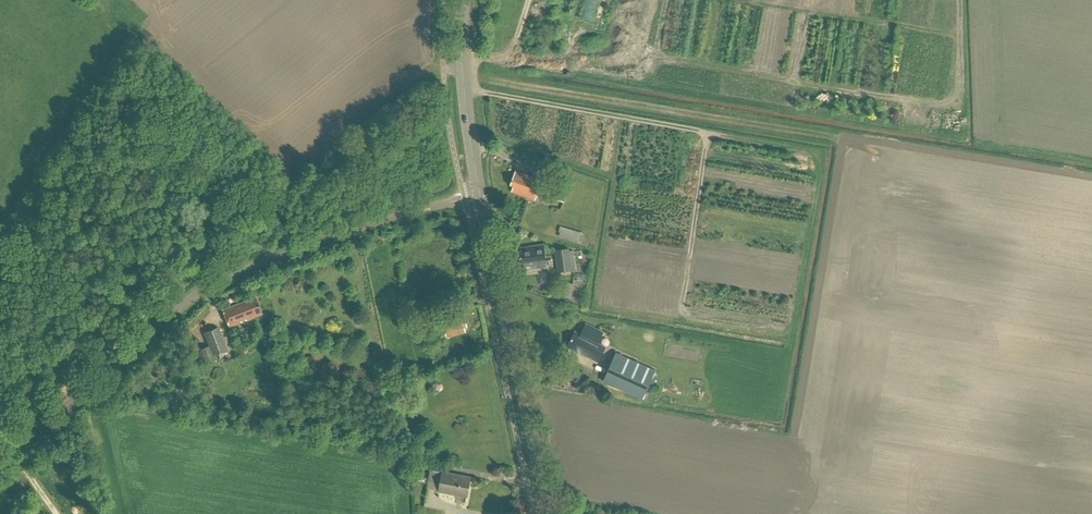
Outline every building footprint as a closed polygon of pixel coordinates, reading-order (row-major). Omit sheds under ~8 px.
[(579,17),(594,21),(600,0),(584,0),(579,17)] [(516,171),(511,185),(514,186),(512,191),(534,199),(541,180),(516,171)] [(570,186),(559,182),(553,198),(564,202),(570,186)] [(557,235),(581,242),(584,232),(560,226),(557,235)] [(544,244),(520,247),(521,251),(518,252),(519,264),(523,263),(524,271),(547,267),(544,244)] [(569,249),(556,251),(559,273),(572,271),(569,249)] [(564,301),(571,302),(573,283),(566,282),(564,301)] [(254,297),(222,309),(229,326),(260,313),(254,297)] [(460,313),(441,319),(446,336),(465,331),(463,326),(467,325),(464,316),(461,317),(460,313)] [(432,324),(429,316),(413,322),(416,329),(432,324)] [(603,332),(586,323),(580,334),(575,331),(567,346),(598,362),(606,347),(598,343),(603,332)] [(227,350),(218,327),(203,333),(208,346),(200,349),(205,362),(214,359),(213,356),(227,350)] [(655,371),(615,353),(603,381),(643,398),(655,371)] [(439,490),(438,492),(468,497),(471,476),(430,470),(429,477),(417,475),(416,481),(428,483),(427,488),(439,490)]
